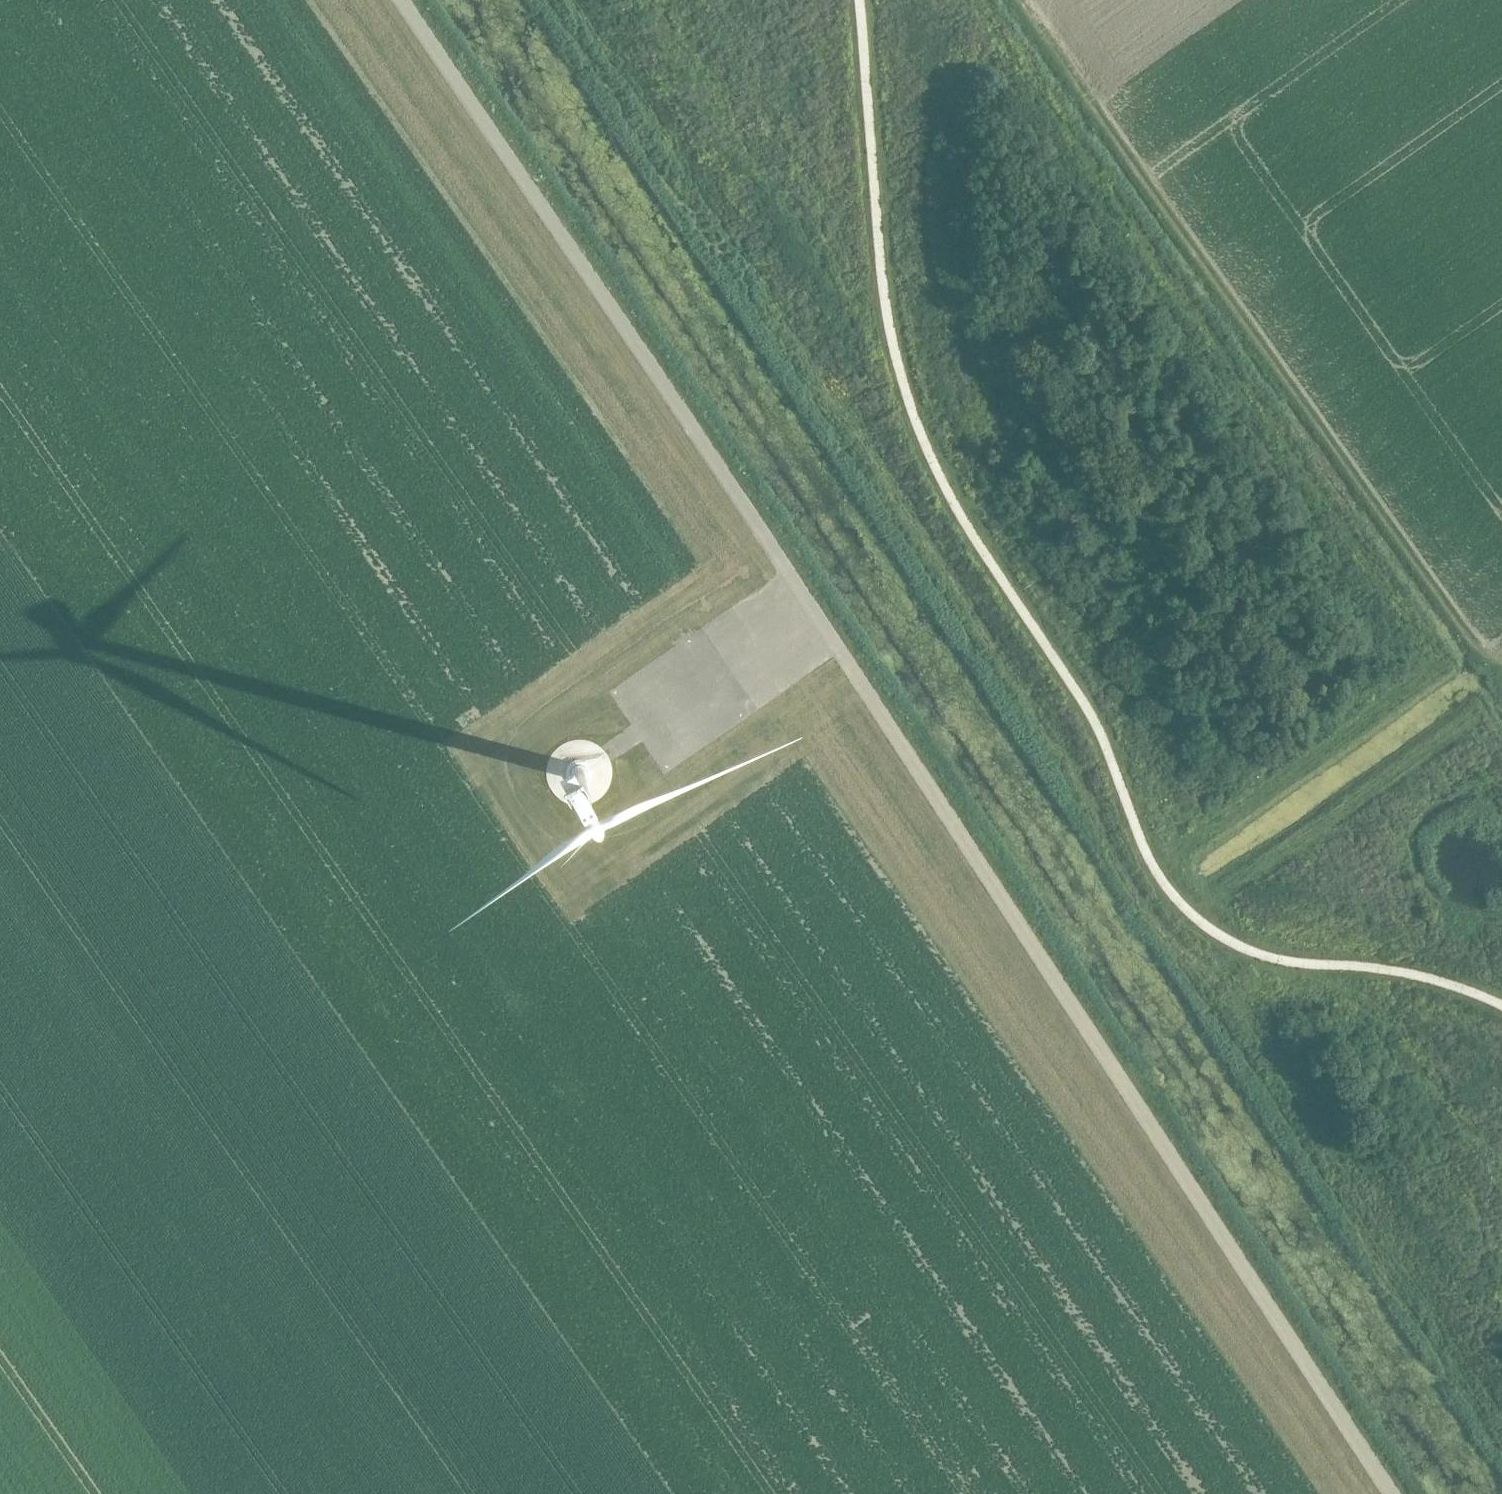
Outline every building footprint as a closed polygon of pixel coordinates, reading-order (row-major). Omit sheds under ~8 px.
[(572,773),(572,775),(572,776),(572,778),(573,779),(574,781),(576,782),(577,783),(579,783),(580,783),(582,783),(583,783),(585,782),(586,781),(588,780),(589,779),(589,777),(590,776),(590,774),(590,772),(589,771),(588,769),(587,768),(586,767),(585,766),(583,766),(581,765),(580,765),(578,766),(576,766),(575,767),(574,768),(573,770),(572,771),(572,773)]
